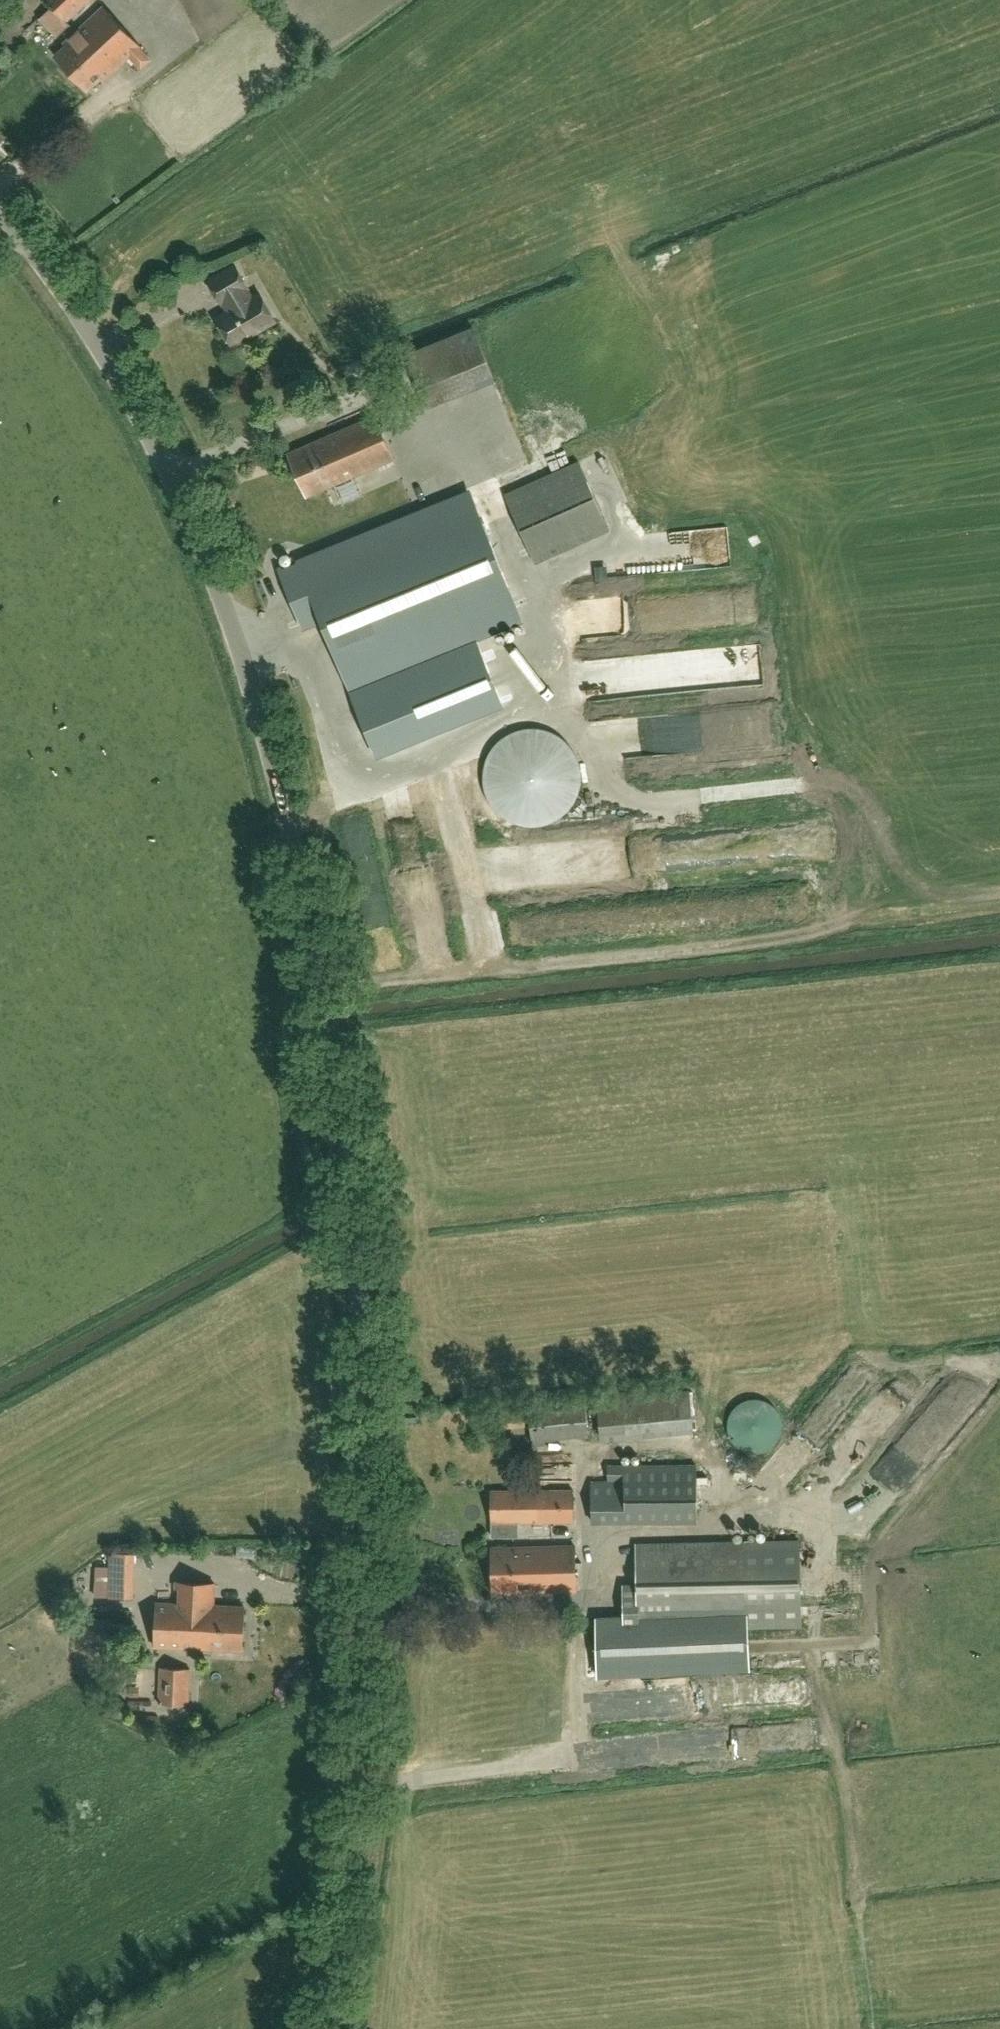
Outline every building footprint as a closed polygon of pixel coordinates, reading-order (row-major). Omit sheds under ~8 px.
[(55,33),(91,0),(45,0),(49,4),(38,15),(55,33)] [(141,69),(151,60),(140,47),(141,46),(104,6),(64,44),(66,46),(55,56),(65,67),(64,68),(68,77),(76,82),(78,80),(88,91),(102,78),(104,81),(130,57),(141,69)] [(235,265),(209,281),(222,304),(223,303),(228,312),(217,319),(233,346),(276,321),(259,294),(252,298),(247,289),(248,288),(235,265)] [(427,408),(494,382),(473,327),(404,355),(427,408)] [(307,497),(393,460),(374,416),(288,454),(307,497)] [(256,433),(241,439),(245,450),(261,443),(256,433)] [(505,488),(558,470),(546,434),(493,452),(505,488)] [(533,563),(608,529),(578,462),(503,495),(533,563)] [(323,621),(362,720),(486,688),(478,656),(399,677),(396,669),(521,620),(469,493),(280,570),(304,629),(323,621)] [(629,628),(627,607),(636,606),(635,596),(580,601),(583,626),(592,625),(592,618),(603,617),(604,630),(629,628)] [(600,1440),(626,1437),(693,1432),(690,1390),(597,1398),(600,1440)] [(783,1433),(783,1425),(783,1421),(781,1414),(778,1410),(775,1406),(772,1403),(768,1401),(761,1399),(756,1398),(751,1399),(747,1400),(740,1403),(737,1406),(734,1410),(730,1416),(729,1421),(729,1425),(729,1430),(730,1435),(734,1441),(737,1445),(740,1448),(744,1450),(751,1453),(756,1453),(761,1453),(765,1451),(772,1448),(775,1445),(778,1441),(781,1437),(783,1433)] [(531,1447),(587,1442),(583,1399),(527,1404),(531,1447)] [(501,1428),(524,1426),(523,1409),(499,1412),(501,1428)] [(714,1488),(714,1476),(698,1476),(695,1464),(608,1465),(608,1480),(592,1481),(592,1524),(698,1522),(698,1488),(714,1488)] [(492,1523),(572,1522),(572,1490),(491,1491),(492,1523)] [(799,1541),(743,1542),(637,1543),(637,1585),(623,1585),(624,1617),(597,1617),(598,1676),(748,1671),(747,1628),(801,1627),(799,1541)] [(493,1592),(576,1591),(575,1545),(492,1547),(493,1592)] [(133,1597),(134,1552),(110,1551),(109,1597),(133,1597)] [(175,1582),(175,1588),(178,1589),(178,1602),(157,1601),(155,1647),(241,1651),(243,1606),(214,1604),(215,1584),(175,1582)] [(190,1669),(160,1667),(159,1703),(189,1705),(190,1669)] [(794,1710),(810,1707),(804,1680),(788,1684),(794,1710)] [(645,1714),(662,1712),(662,1702),(644,1703),(645,1714)]
